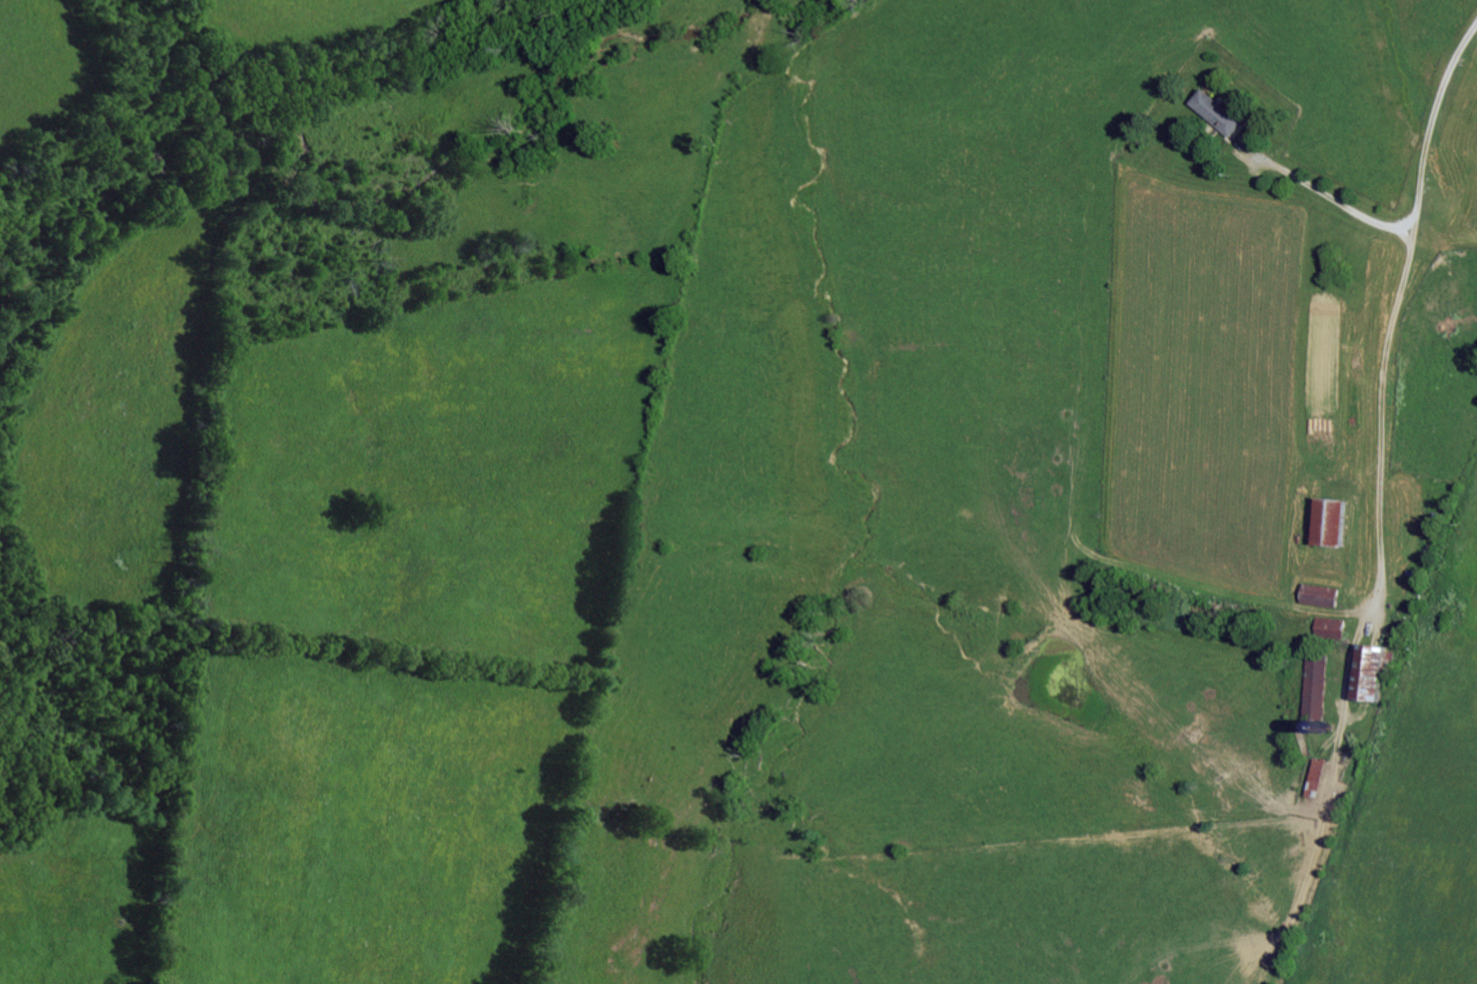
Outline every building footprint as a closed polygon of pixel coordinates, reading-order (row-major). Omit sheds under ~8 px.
[(1188,102),(1226,137),(1239,122),(1202,87),(1188,102)] [(1309,543),(1340,544),(1341,497),(1310,497),(1309,543)] [(1297,601),(1332,606),(1336,587),(1301,581),(1297,601)] [(1341,617),(1313,616),(1312,635),(1340,637),(1341,617)] [(1376,700),(1379,666),(1390,667),(1392,647),(1354,644),(1349,697),(1376,700)] [(1299,716),(1320,717),(1324,652),(1303,651),(1299,716)]
